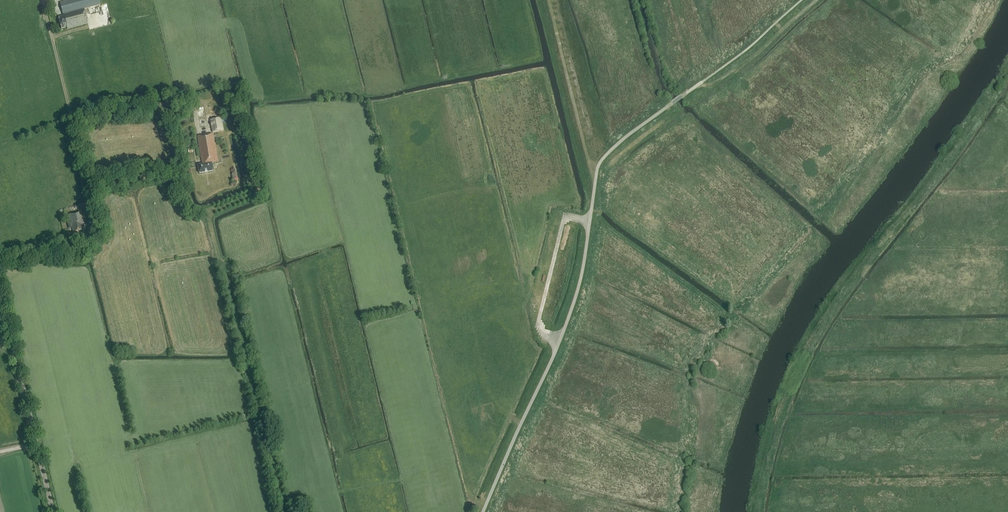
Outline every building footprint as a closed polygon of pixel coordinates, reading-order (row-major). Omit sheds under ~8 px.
[(100,5),(99,0),(70,0),(59,3),(62,15),(63,15),(63,16),(58,17),(61,29),(66,27),(67,29),(88,24),(84,9),(100,5)] [(213,132),(223,130),(221,118),(210,120),(213,132)] [(214,134),(197,136),(201,158),(202,158),(203,164),(198,165),(200,173),(213,171),(212,163),(218,162),(214,134)] [(80,224),(84,223),(81,211),(68,215),(73,232),(81,230),(80,224)]
